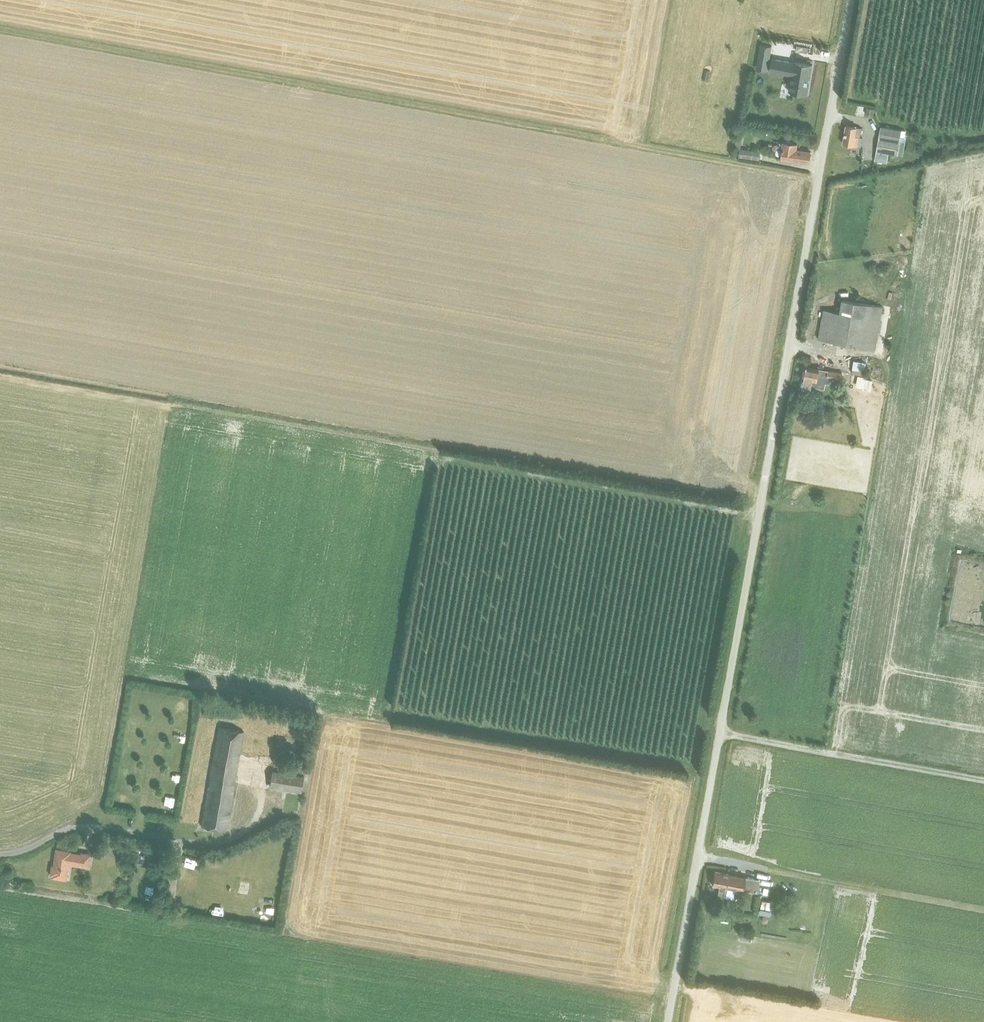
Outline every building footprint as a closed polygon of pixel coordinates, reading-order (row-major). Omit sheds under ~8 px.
[(811,49),(796,46),(795,51),(810,54),(811,49)] [(754,48),(752,63),(766,65),(768,51),(754,48)] [(793,61),(772,58),(769,72),(791,75),(788,90),(807,94),(809,84),(807,84),(808,78),(810,78),(812,65),(793,61)] [(866,108),(865,114),(873,116),(875,109),(866,108)] [(861,127),(846,125),(843,143),(860,147),(862,137),(860,137),(861,127)] [(901,154),(905,131),(880,126),(874,160),(886,162),(888,152),(901,154)] [(784,142),(781,158),(809,162),(810,152),(795,150),(796,144),(784,142)] [(759,159),(760,151),(740,148),(739,156),(759,159)] [(875,349),(883,306),(842,299),(840,312),(823,309),(818,339),(875,349)] [(884,367),(852,361),(850,372),(882,378),(884,367)] [(812,380),(817,381),(818,378),(829,380),(830,377),(840,379),(842,372),(819,368),(819,369),(806,366),(802,387),(811,389),(812,380)] [(244,731),(219,726),(214,749),(201,826),(226,830),(239,753),(244,731)] [(290,752),(288,765),(305,767),(307,754),(290,752)] [(304,776),(272,770),(269,786),(301,791),(304,776)] [(52,866),(51,874),(53,874),(52,876),(65,878),(68,863),(88,866),(90,854),(82,852),(81,854),(69,852),(69,851),(56,849),(54,866),(52,866)] [(719,902),(729,903),(730,901),(728,900),(728,897),(733,898),(735,888),(757,892),(759,879),(727,873),(715,870),(712,884),(719,885),(717,895),(720,896),(719,902)]
